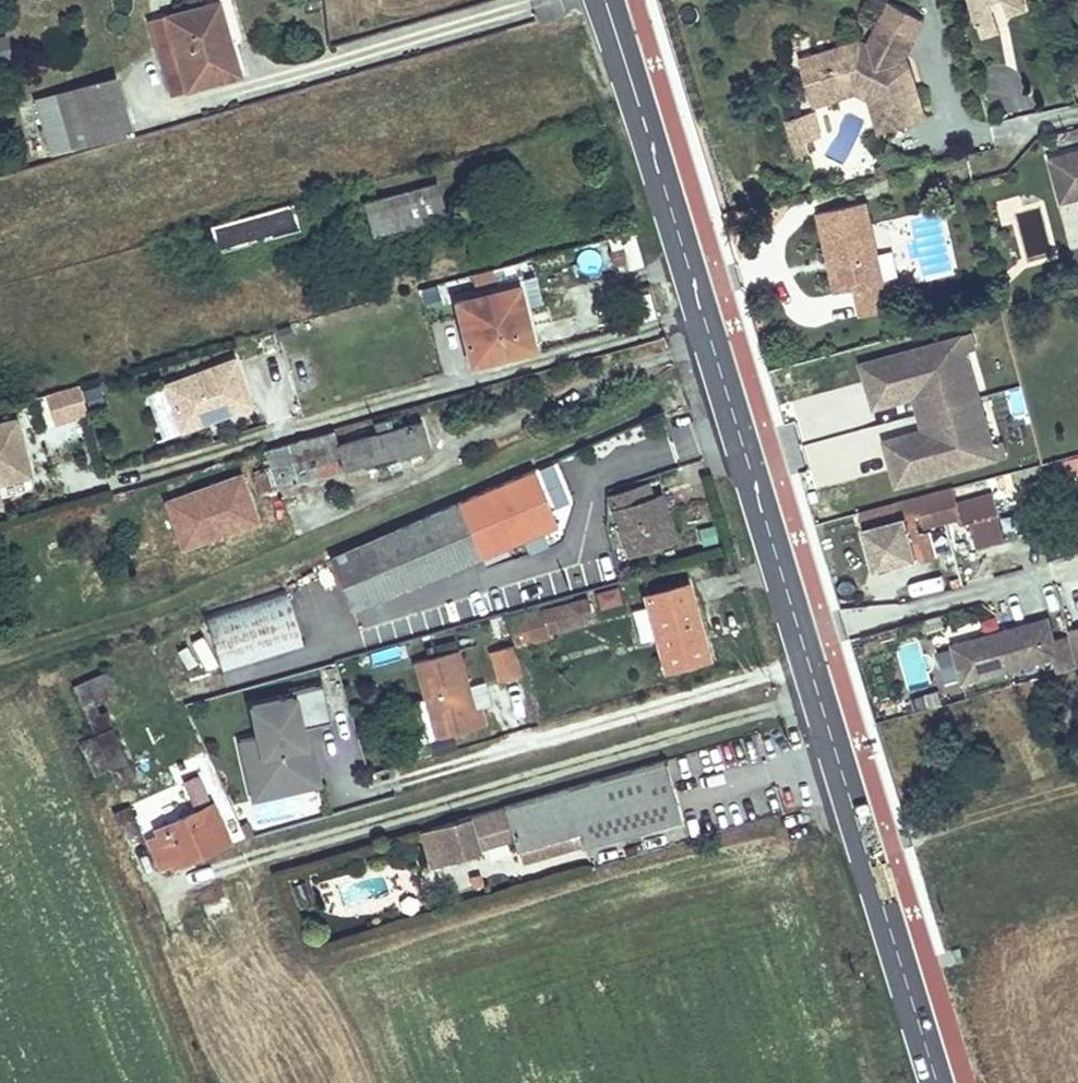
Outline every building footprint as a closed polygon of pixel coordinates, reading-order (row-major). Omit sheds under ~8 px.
[(977,27),(994,22),(988,4),(1001,0),(1003,0),(969,0),(977,27)] [(1001,0),(1007,18),(1024,12),(1020,0),(1003,0),(1001,0)] [(217,5),(206,8),(215,43),(228,40),(217,5)] [(215,43),(206,8),(166,20),(186,91),(238,76),(228,40),(215,43)] [(998,35),(994,22),(977,27),(981,40),(998,35)] [(912,44),(879,26),(865,50),(858,59),(839,46),(822,50),(832,88),(847,85),(851,98),(863,105),(873,137),(924,124),(912,84),(893,89),(888,72),(896,60),(901,63),(912,44)] [(13,57),(7,36),(0,38),(0,61),(13,57)] [(853,43),(839,46),(858,59),(865,50),(853,43)] [(822,50),(814,52),(812,58),(825,105),(851,98),(847,85),(832,88),(822,50)] [(73,92),(87,147),(132,134),(118,80),(73,92)] [(792,143),(819,138),(814,112),(787,117),(792,143)] [(1050,162),(1062,204),(1077,200),(1077,154),(1050,162)] [(439,185),(365,205),(373,236),(447,217),(439,185)] [(292,205),(211,228),(218,252),(299,230),(292,205)] [(880,264),(865,206),(818,217),(836,297),(854,294),(860,321),(896,313),(893,299),(903,297),(900,281),(889,284),(879,287),(873,266),(880,264)] [(638,236),(623,239),(629,268),(643,265),(638,236)] [(880,251),(884,278),(898,276),(894,249),(880,251)] [(517,285),(456,302),(473,368),(536,350),(517,285)] [(973,351),(969,338),(948,344),(952,358),(965,354),(973,351)] [(948,344),(863,370),(876,412),(931,396),(941,430),(887,447),(900,490),(984,465),(980,451),(992,448),(965,354),(952,358),(948,344)] [(250,408),(232,361),(166,387),(184,434),(250,408)] [(78,387),(58,392),(65,420),(85,415),(78,387)] [(54,423),(65,420),(58,392),(46,395),(54,423)] [(28,464),(16,419),(0,424),(0,472),(28,464)] [(299,442),(283,447),(292,482),(305,478),(297,453),(321,446),(330,470),(426,442),(421,426),(390,435),(386,422),(369,427),(372,440),(338,450),(333,433),(299,442)] [(1005,458),(1001,445),(992,448),(980,451),(984,465),(1005,458)] [(1069,478),(1077,475),(1077,456),(1064,460),(1069,478)] [(533,474),(332,559),(354,610),(434,575),(554,523),(549,511),(533,474)] [(252,525),(238,478),(162,500),(176,547),(252,525)] [(647,490),(615,499),(631,549),(675,536),(664,498),(650,502),(647,490)] [(950,493),(892,509),(897,526),(905,523),(907,528),(917,525),(920,533),(958,524),(960,530),(969,528),(992,522),(996,520),(989,499),(955,509),(950,493)] [(999,546),(992,522),(969,528),(977,551),(999,546)] [(905,523),(897,526),(867,533),(874,567),(898,561),(900,568),(916,564),(915,558),(907,528),(905,523)] [(907,528),(915,558),(927,555),(924,543),(920,533),(917,525),(907,528)] [(645,596),(647,608),(656,640),(666,674),(709,663),(689,584),(645,596)] [(617,585),(596,591),(601,608),(623,602),(617,585)] [(290,590),(209,616),(228,673),(308,648),(290,590)] [(585,599),(520,618),(525,636),(545,630),(549,637),(592,625),(585,599)] [(656,640),(647,608),(633,611),(640,643),(656,640)] [(1070,634),(1054,639),(1048,617),(1028,623),(1000,631),(1002,637),(995,639),(993,632),(953,644),(963,680),(1053,655),(1057,672),(1077,666),(1077,664),(1070,634)] [(525,636),(520,618),(509,621),(517,649),(550,639),(549,637),(545,630),(525,636)] [(1077,664),(1077,627),(1068,630),(1070,634),(1077,664)] [(1002,637),(1000,631),(993,632),(995,639),(1002,637)] [(497,681),(523,674),(514,642),(489,649),(497,681)] [(477,711),(461,651),(415,664),(437,741),(488,726),(484,709),(477,711)] [(214,653),(195,659),(206,695),(224,689),(214,653)] [(106,675),(77,689),(85,705),(114,691),(106,675)] [(479,705),(492,701),(485,680),(472,684),(479,705)] [(296,699),(255,709),(262,738),(244,742),(248,762),(257,760),(264,787),(318,774),(308,729),(333,724),(324,686),(294,693),(296,699)] [(92,724),(97,736),(112,730),(106,717),(92,724)] [(112,730),(97,736),(83,743),(99,774),(114,767),(124,784),(136,778),(112,730)] [(257,760),(248,762),(258,804),(322,789),(318,774),(264,787),(257,760)] [(430,830),(440,866),(479,855),(477,846),(513,837),(517,850),(580,834),(583,849),(682,821),(665,762),(484,814),(430,830)] [(164,837),(148,844),(160,868),(170,864),(173,872),(227,847),(199,778),(181,785),(194,816),(160,830),(164,837)] [(430,830),(421,833),(431,868),(440,866),(430,830)] [(580,834),(517,850),(522,866),(583,849),(580,834)]
